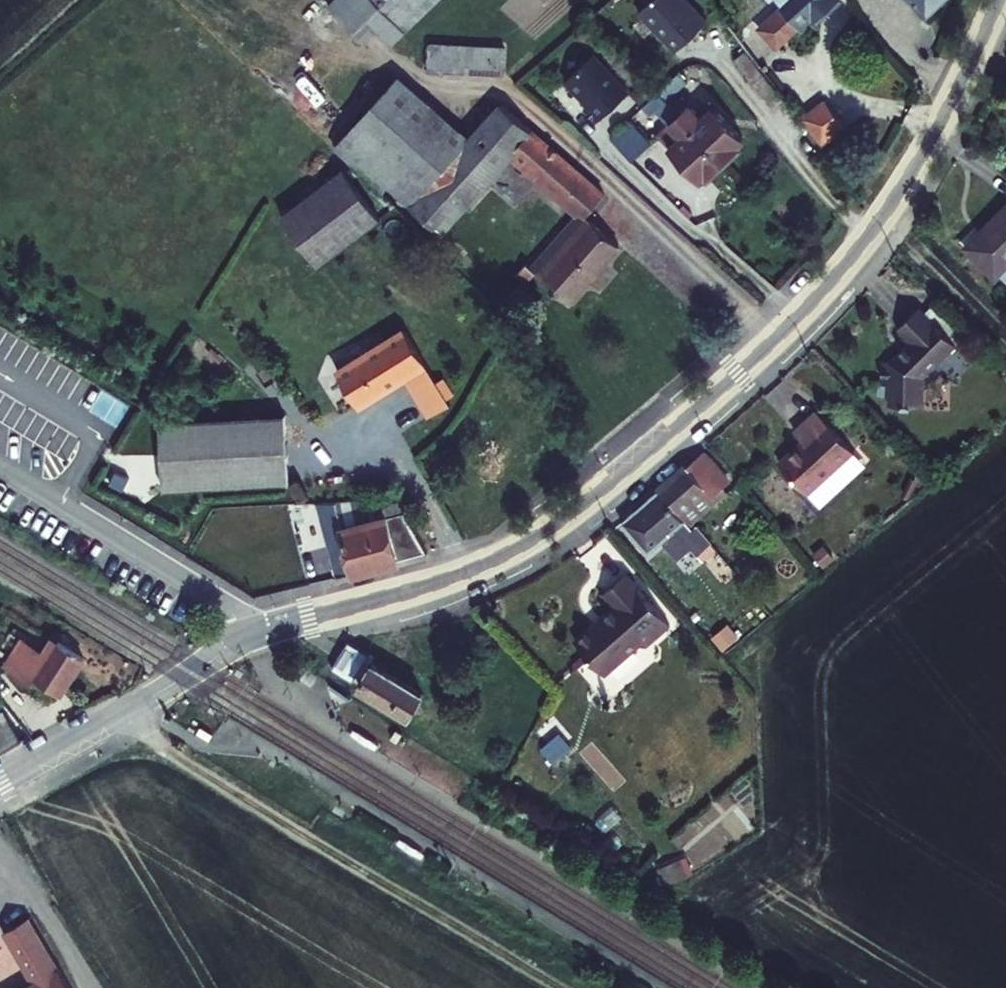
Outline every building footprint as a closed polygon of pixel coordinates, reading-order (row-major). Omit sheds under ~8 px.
[(437,0),(336,0),(329,6),(359,35),(371,24),(391,45),(437,0)] [(672,52),(704,24),(684,0),(648,0),(636,11),(672,52)] [(781,10),(798,29),(813,16),(816,21),(835,2),(833,0),(792,0),(781,10)] [(926,13),(940,0),(914,0),(926,13)] [(781,10),(760,29),(777,49),(798,29),(781,10)] [(506,48),(429,44),(427,70),(504,75),(506,48)] [(630,89),(595,51),(565,78),(588,103),(584,107),(597,120),(630,89)] [(747,52),(736,62),(750,80),(761,71),(747,52)] [(659,91),(667,100),(687,82),(678,73),(659,91)] [(579,210),(586,216),(605,192),(501,102),(469,137),(400,77),(335,149),(351,163),(384,193),(391,185),(443,231),(513,154),(579,210)] [(667,100),(659,91),(643,104),(651,114),(657,109),(667,100)] [(682,116),(667,100),(657,109),(671,126),(682,116)] [(825,102),(802,119),(824,147),(846,130),(825,102)] [(699,116),(691,107),(682,116),(725,161),(740,149),(736,145),(744,139),(717,111),(714,112),(708,106),(699,116)] [(725,161),(682,116),(671,126),(662,134),(669,143),(675,149),(672,151),(699,180),(707,172),(710,175),(725,161)] [(632,160),(651,141),(630,119),(611,137),(632,160)] [(283,216),(322,267),(381,222),(343,171),(283,216)] [(981,230),(984,233),(968,249),(998,278),(999,277),(1005,284),(1005,206),(981,230)] [(586,216),(579,210),(530,266),(536,271),(542,278),(592,220),(586,216)] [(570,303),(621,245),(592,220),(542,278),(570,303)] [(518,275),(526,282),(536,271),(530,266),(527,263),(518,275)] [(932,292),(919,305),(933,320),(946,306),(932,292)] [(933,320),(919,305),(898,326),(910,339),(889,360),(881,359),(881,382),(889,382),(888,402),(924,403),(924,375),(956,343),(933,320)] [(340,371),(360,406),(406,379),(428,366),(408,332),(340,371)] [(451,407),(428,366),(406,379),(429,420),(451,407)] [(852,450),(816,410),(794,430),(802,439),(778,461),(806,491),(852,450)] [(169,485),(294,480),(291,419),(166,425),(169,485)] [(730,482),(703,452),(658,491),(687,525),(720,497),(716,493),(730,482)] [(687,525),(658,491),(622,522),(649,553),(662,541),(676,556),(688,547),(695,556),(711,542),(697,526),(692,530),(687,525)] [(396,497),(335,501),(354,572),(427,552),(396,497)] [(354,572),(335,501),(318,502),(337,577),(354,572)] [(576,640),(606,674),(641,643),(648,643),(671,624),(627,573),(605,592),(616,605),(603,616),(605,617),(597,625),(595,623),(576,640)] [(48,657),(21,642),(4,668),(30,685),(34,679),(60,694),(81,660),(56,645),(48,657)] [(360,685),(374,663),(375,660),(360,651),(345,676),(360,685)] [(416,719),(429,696),(374,663),(360,685),(416,719)] [(22,740),(2,709),(0,710),(0,753),(22,740)] [(446,738),(453,727),(443,721),(436,732),(446,738)] [(352,732),(349,736),(375,752),(381,743),(355,728),(355,727),(352,732)] [(479,777),(485,766),(476,760),(468,772),(478,778),(479,777)] [(419,861),(423,855),(397,839),(394,845),(419,861)] [(657,869),(663,884),(685,875),(679,860),(657,869)] [(30,924),(7,939),(35,987),(69,987),(30,924)]
